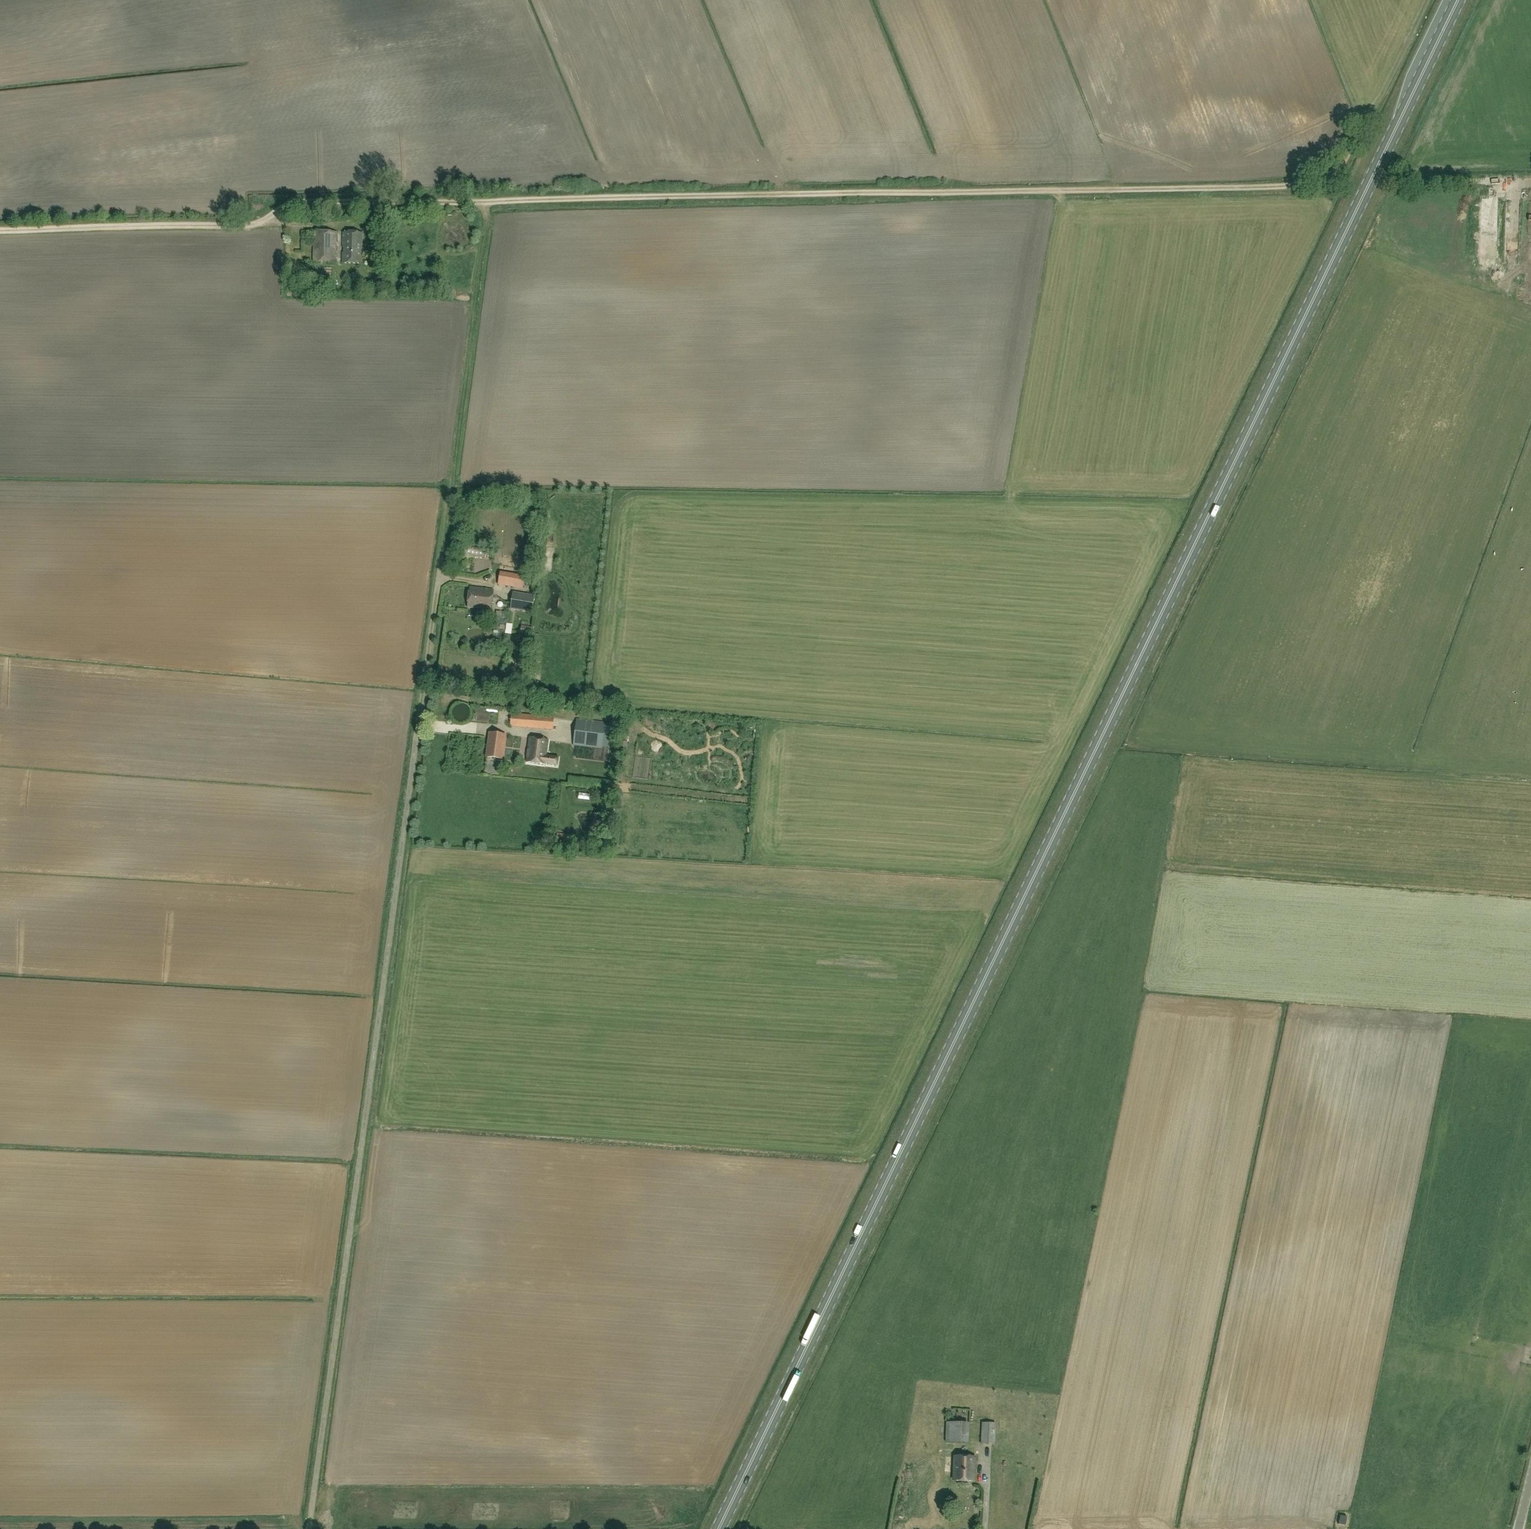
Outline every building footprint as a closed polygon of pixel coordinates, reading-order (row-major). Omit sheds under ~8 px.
[(312,233),(312,263),(334,264),(335,233),(312,233)] [(361,264),(361,234),(341,234),(341,263),(361,264)] [(505,587),(525,590),(526,581),(535,582),(536,575),(526,574),(525,580),(507,577),(505,587)] [(465,608),(489,611),(492,591),(468,588),(465,608)] [(512,592),(510,601),(509,610),(530,613),(533,596),(512,592)] [(554,717),(552,717),(512,715),(511,727),(553,730),(554,717)] [(600,747),(602,725),(603,723),(575,720),(572,745),(600,748),(600,747)] [(486,757),(503,759),(506,735),(489,733),(486,757)] [(545,756),(547,741),(528,738),(525,763),(542,765),(555,767),(557,758),(545,756)] [(492,759),(492,770),(500,770),(501,759),(492,759)] [(557,834),(556,844),(571,845),(571,836),(566,836),(566,835),(557,834)] [(969,1436),(969,1418),(949,1417),(949,1436),(969,1436)] [(995,1436),(998,1436),(998,1439),(1005,1440),(1006,1418),(999,1417),(999,1431),(995,1431),(995,1423),(982,1423),(982,1444),(995,1444),(995,1436)] [(954,1480),(973,1480),(974,1458),(955,1457),(954,1480)] [(1339,1525),(1345,1526),(1347,1517),(1340,1516),(1339,1525)]
